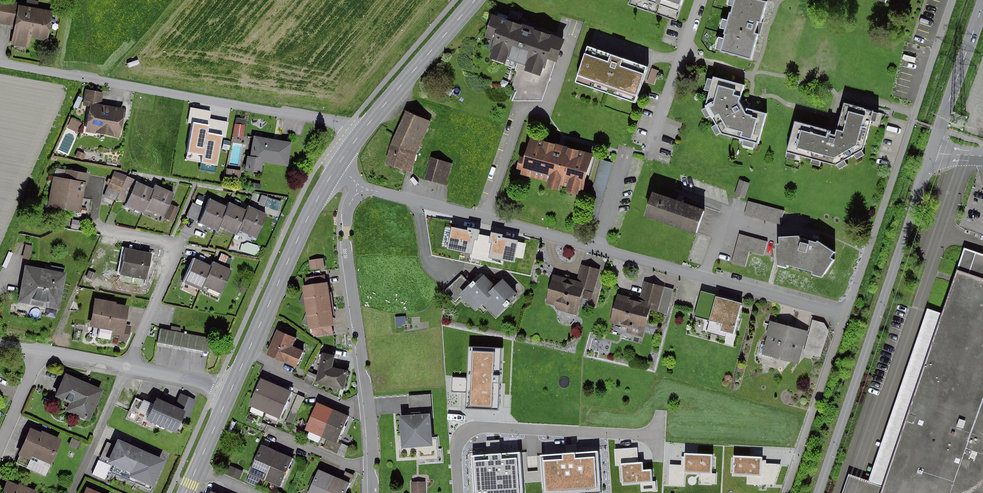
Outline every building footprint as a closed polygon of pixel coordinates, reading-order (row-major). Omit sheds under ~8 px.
[(3,0),(0,0),(0,22),(19,26),(15,46),(32,49),(35,35),(52,38),(58,11),(3,0)] [(678,21),(685,0),(633,0),(631,6),(678,21)] [(759,0),(734,0),(721,52),(755,60),(769,3),(759,0)] [(567,38),(500,18),(487,60),(554,80),(567,38)] [(651,67),(593,47),(580,82),(638,102),(651,67)] [(652,65),(649,79),(656,81),(660,67),(652,65)] [(746,85),(716,78),(708,107),(721,133),(761,142),(768,114),(749,110),(743,100),(746,85)] [(107,91),(89,87),(86,105),(94,106),(90,130),(124,136),(129,107),(105,103),(107,91)] [(192,105),(186,152),(202,154),(201,162),(217,164),(221,133),(208,131),(211,108),(192,105)] [(839,133),(797,123),(787,157),(798,160),(799,156),(813,160),(812,165),(823,167),(824,163),(840,167),(841,170),(849,166),(848,162),(856,157),(858,161),(868,156),(866,150),(875,123),(877,123),(882,115),(846,106),(839,133)] [(417,175),(438,117),(415,109),(394,167),(417,175)] [(86,120),(74,115),(70,125),(81,130),(86,120)] [(237,134),(247,135),(249,124),(238,123),(237,134)] [(257,135),(255,154),(251,153),(248,170),(268,172),(269,163),(293,166),(296,139),(257,135)] [(605,157),(535,137),(524,178),(594,198),(605,157)] [(89,152),(80,148),(78,153),(87,157),(89,152)] [(455,161),(434,155),(428,178),(449,183),(455,161)] [(245,169),(230,166),(228,180),(243,182),(245,169)] [(93,172),(71,168),(69,177),(56,174),(51,204),(84,210),(88,184),(91,184),(93,172)] [(160,183),(158,187),(118,170),(108,193),(130,203),(130,205),(149,213),(150,209),(166,216),(177,221),(183,206),(174,202),(179,191),(160,183)] [(753,183),(743,180),(738,194),(748,197),(753,183)] [(211,194),(199,189),(196,198),(207,203),(211,194)] [(707,209),(657,191),(648,216),(699,233),(707,209)] [(270,203),(271,195),(262,193),(261,201),(270,203)] [(272,214),(254,205),(252,208),(235,200),(232,206),(214,197),(202,221),(220,230),(223,224),(241,232),(243,229),(260,237),(272,214)] [(788,208),(752,198),(749,211),(785,221),(788,208)] [(282,221),(274,218),(272,223),(280,227),(282,221)] [(466,230),(444,225),(440,245),(461,250),(466,230)] [(517,238),(491,231),(485,253),(510,260),(517,238)] [(770,239),(742,232),(735,261),(749,264),(752,250),(767,253),(770,239)] [(782,235),(782,241),(778,241),(779,266),(791,267),(792,264),(814,269),(814,272),(825,274),(838,258),(833,255),(837,250),(820,239),(818,240),(812,238),(812,241),(803,239),(803,233),(782,235)] [(156,251),(127,246),(122,269),(152,275),(156,251)] [(845,492),(982,492),(982,254),(971,251),(950,317),(933,312),(879,484),(851,476),(845,492)] [(218,260),(216,264),(199,256),(187,280),(205,289),(207,286),(224,294),(236,269),(218,260)] [(315,259),(316,268),(328,266),(327,257),(315,259)] [(68,267),(32,263),(27,305),(63,309),(68,267)] [(557,271),(548,303),(578,311),(585,287),(598,290),(604,268),(585,263),(581,278),(557,271)] [(101,274),(93,270),(90,276),(98,280),(101,274)] [(477,309),(485,302),(493,294),(491,291),(498,285),(484,271),(461,293),(477,309)] [(330,274),(309,276),(316,335),(337,332),(330,274)] [(505,277),(498,285),(491,291),(493,294),(485,302),(498,315),(521,293),(505,277)] [(647,330),(654,308),(670,313),(676,287),(647,279),(642,298),(621,292),(613,321),(647,330)] [(746,302),(704,289),(695,320),(737,333),(746,302)] [(134,304),(99,297),(93,326),(115,330),(122,332),(121,339),(130,341),(134,332),(135,323),(131,322),(134,304)] [(772,318),(762,350),(801,361),(810,329),(772,318)] [(214,337),(164,328),(161,343),(211,351),(214,337)] [(299,335),(279,328),(271,353),(300,364),(306,347),(296,343),(299,335)] [(503,347),(468,345),(465,411),(500,412),(503,347)] [(338,353),(325,351),(319,380),(346,386),(351,363),(337,360),(338,353)] [(107,390),(70,372),(59,395),(71,401),(68,408),(93,419),(107,390)] [(293,388),(264,377),(253,405),(282,416),(293,388)] [(181,431),(186,418),(190,420),(199,400),(182,393),(178,403),(160,395),(150,418),(181,431)] [(307,397),(301,394),(290,419),(296,421),(307,397)] [(352,413),(321,400),(310,426),(341,439),(352,413)] [(434,443),(432,412),(401,415),(403,445),(434,443)] [(66,439),(32,425),(20,454),(54,468),(66,439)] [(86,441),(75,436),(72,443),(82,449),(86,441)] [(118,445),(110,442),(104,457),(112,461),(111,463),(135,473),(134,476),(158,486),(170,459),(121,439),(118,445)] [(294,457),(264,444),(253,470),(283,483),(294,457)] [(540,456),(543,492),(596,492),(601,492),(597,452),(540,456)] [(471,457),(473,492),(523,492),(520,453),(471,457)] [(713,454),(684,453),(684,473),(712,474),(713,454)] [(762,457),(733,456),(732,474),(761,476),(762,457)] [(642,462),(621,464),(622,484),(652,482),(652,469),(643,470),(642,462)] [(247,470),(233,463),(230,470),(244,477),(247,470)] [(321,469),(310,492),(348,492),(352,482),(321,469)] [(12,479),(6,492),(40,492),(41,491),(12,479)] [(426,482),(412,482),(412,492),(426,492),(426,482)]
